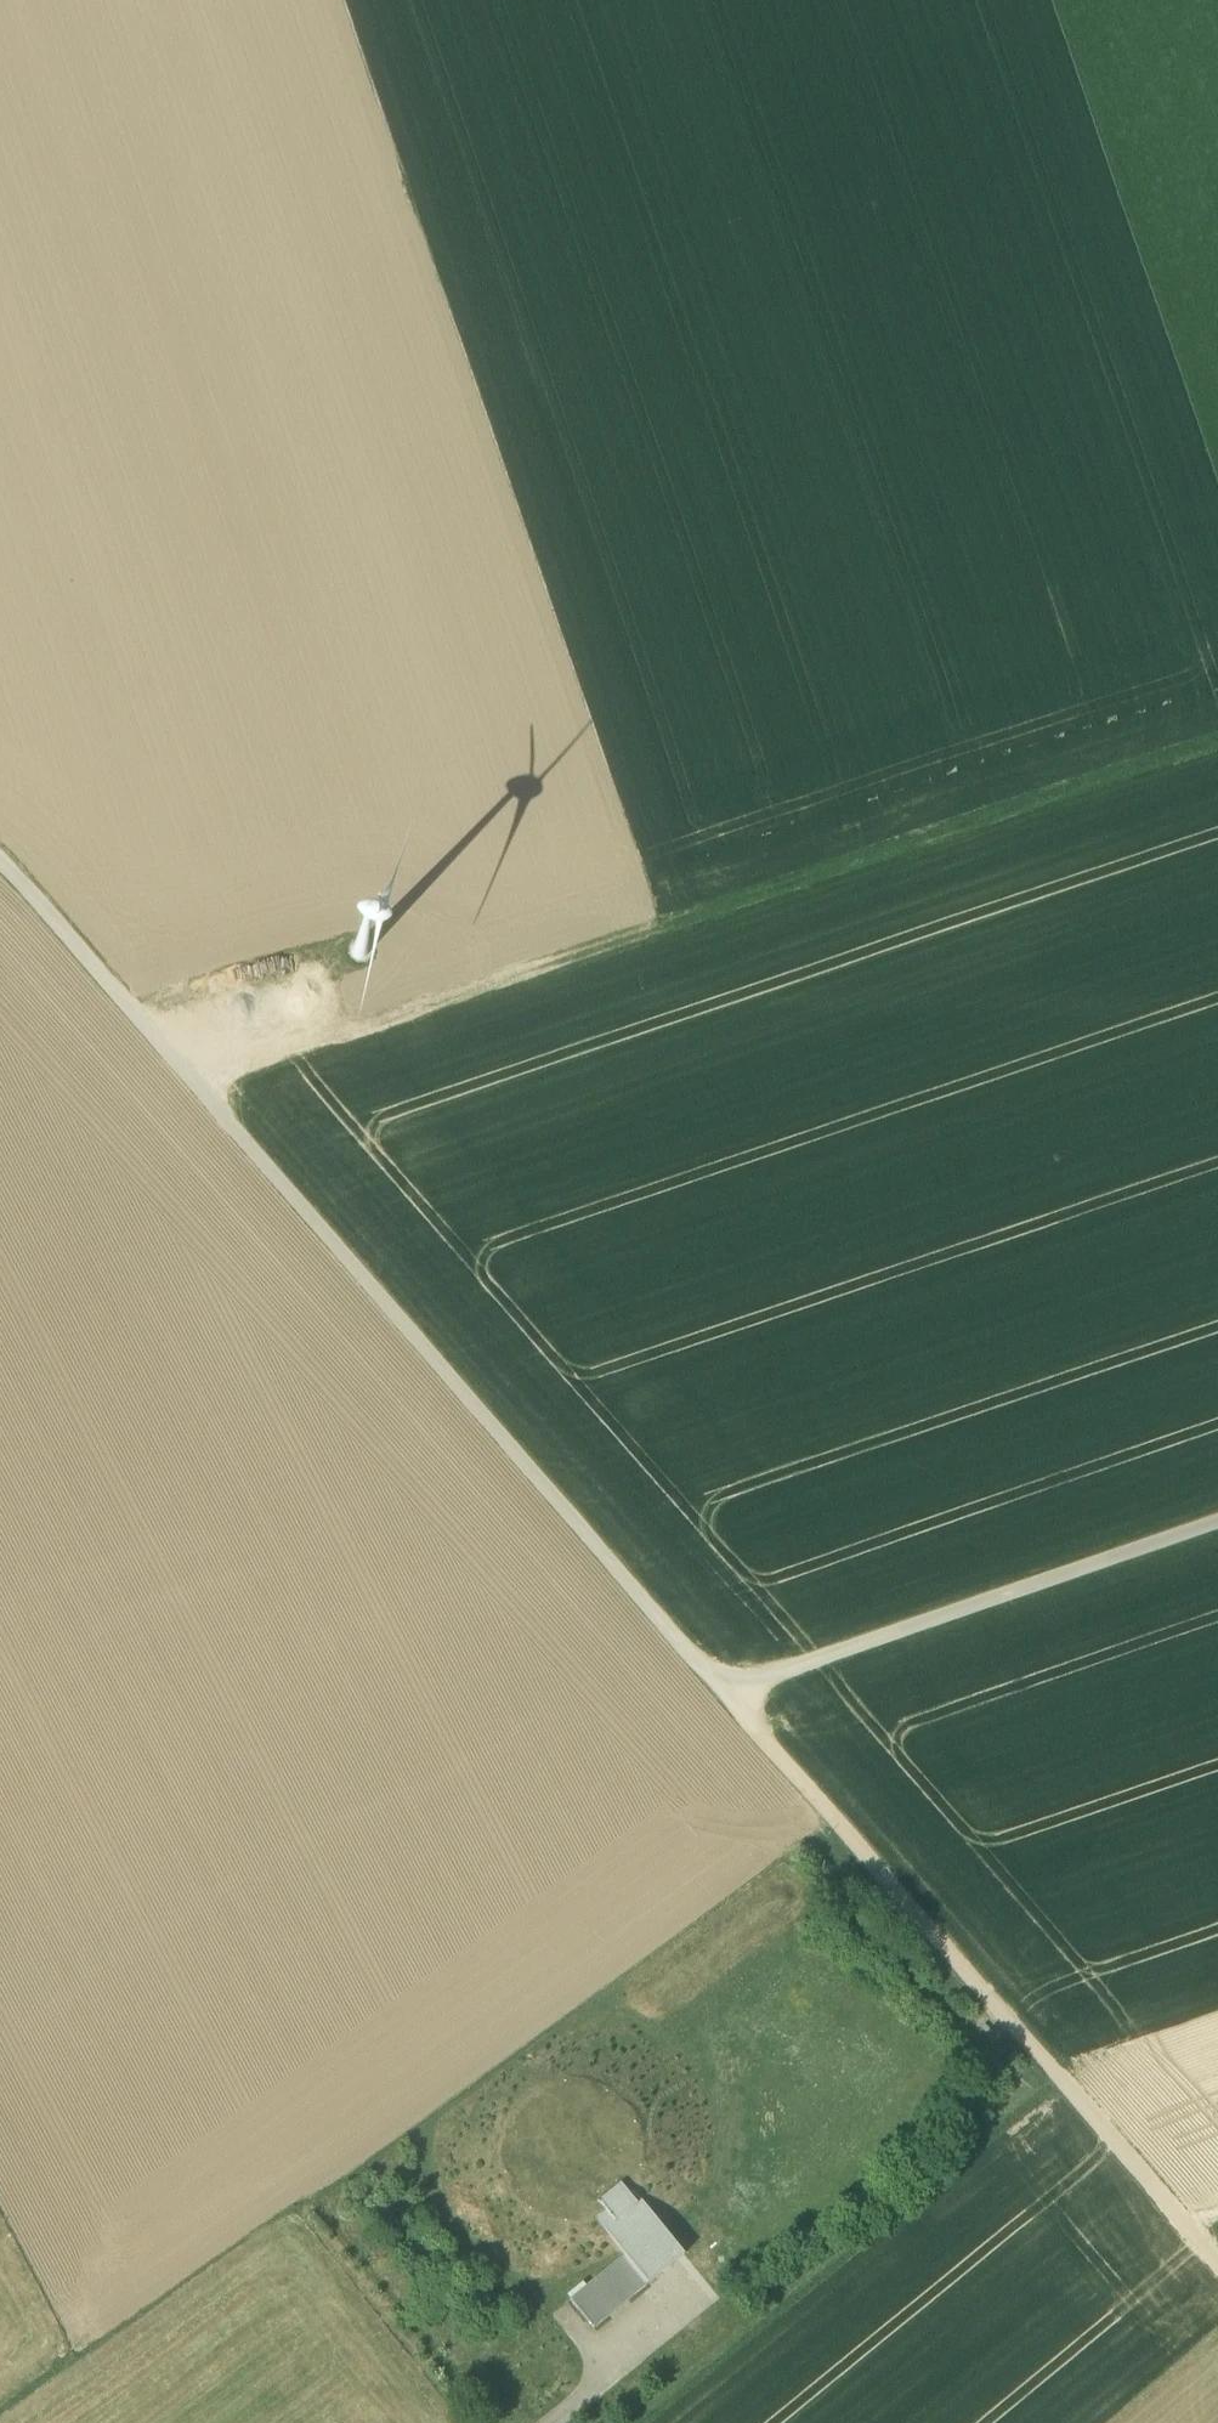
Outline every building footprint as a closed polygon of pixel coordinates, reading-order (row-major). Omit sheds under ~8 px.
[(594,2220),(623,2257),(647,2286),(683,2256),(629,2190),(625,2195),(619,2187),(597,2205),(604,2214),(594,2220)] [(593,2330),(647,2286),(623,2257),(570,2301),(593,2330)]
